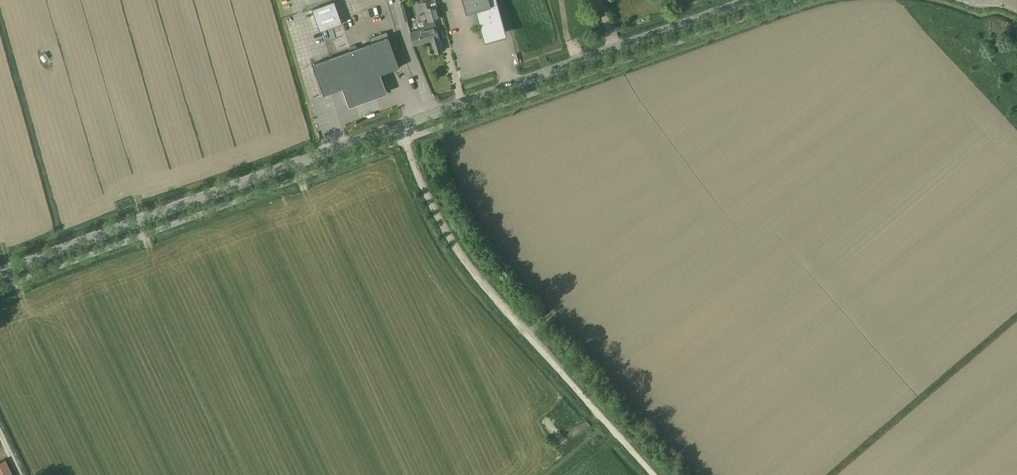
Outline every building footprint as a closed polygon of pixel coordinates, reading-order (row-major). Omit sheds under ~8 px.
[(427,21),(423,22),(425,28),(411,32),(414,45),(431,40),(435,53),(443,51),(436,25),(434,20),(441,18),(437,5),(436,0),(421,0),(422,2),(418,3),(420,11),(424,10),(427,21)] [(504,24),(499,4),(502,3),(501,0),(463,0),(465,8),(475,5),(482,30),(483,30),(484,37),(485,37),(495,34),(505,31),(506,31),(504,24)] [(335,1),(316,7),(312,9),(320,31),(343,23),(335,1)] [(370,37),(372,42),(313,64),(324,94),(344,87),(381,74),(400,67),(389,36),(388,31),(370,37)] [(381,74),(344,87),(351,106),(388,92),(381,74)] [(0,467),(0,474),(12,474),(7,464),(0,467)]
